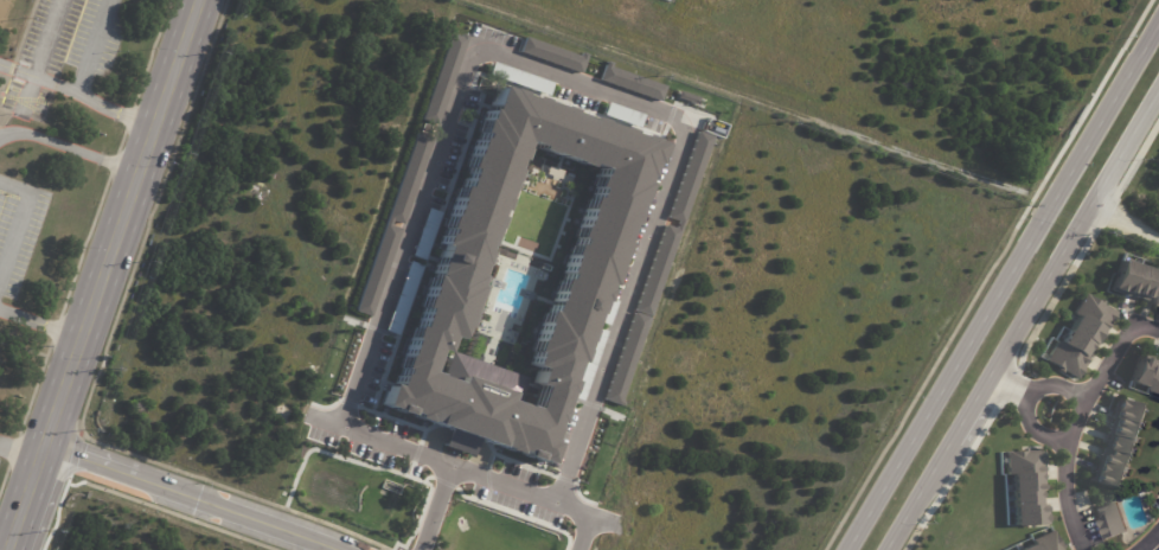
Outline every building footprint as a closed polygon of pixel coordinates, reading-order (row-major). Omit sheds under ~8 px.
[(519,52),(581,73),(586,56),(525,36),(519,52)] [(665,85),(605,63),(599,78),(660,100),(665,85)] [(543,462),(550,441),(545,440),(550,427),(548,426),(550,421),(553,422),(557,409),(556,409),(562,391),(563,391),(568,379),(564,379),(571,359),(574,360),(578,348),(577,348),(580,340),(582,340),(585,328),(584,328),(590,312),(591,312),(596,299),(598,300),(602,289),(601,288),(602,283),(606,284),(610,271),(609,270),(615,254),(616,254),(620,242),(616,241),(623,222),(627,223),(630,210),(636,193),(638,193),(642,180),(639,180),(641,174),(643,175),(648,160),(651,161),(658,141),(648,138),(648,136),(636,133),(635,135),(626,132),(627,128),(615,124),(615,126),(597,120),(598,119),(585,114),(585,117),(565,110),(566,107),(555,103),(555,104),(538,98),(538,97),(526,94),(525,96),(516,92),(517,90),(505,85),(505,87),(495,83),(487,107),(485,107),(481,117),(480,116),(475,129),(479,130),(476,136),(474,135),(468,153),(467,153),(463,165),(466,166),(460,185),(456,184),(452,196),(453,196),(447,213),(446,212),(441,226),(444,226),(442,232),(440,231),(436,242),(440,243),(429,274),(428,274),(424,284),(425,284),(423,294),(422,293),(417,306),(420,307),(414,325),(410,324),(406,335),(408,337),(402,353),(401,353),(396,366),(398,367),(397,372),(395,372),(390,384),(384,383),(377,403),(388,407),(388,405),(391,405),(390,409),(401,412),(402,410),(410,412),(409,416),(421,420),(421,418),(499,446),(499,447),(511,452),(512,448),(519,452),(518,454),(530,458),(530,455),(533,456),(532,458),(543,462)] [(683,222),(712,136),(697,130),(668,216),(683,222)] [(430,136),(411,131),(361,313),(373,316),(398,225),(405,227),(430,136)] [(621,405),(678,228),(662,223),(605,400),(621,405)] [(407,306),(421,265),(409,260),(395,302),(407,306)] [(1135,264),(1158,272),(1158,302),(1148,299),(1147,300),(1138,296),(1132,294),(1132,296),(1113,290),(1123,260),(1135,264)] [(608,325),(616,300),(604,296),(596,320),(608,325)] [(1087,301),(1051,364),(1088,383),(1120,318),(1087,301)] [(582,400),(606,330),(593,326),(570,396),(582,400)] [(1136,386),(1158,395),(1158,365),(1144,362),(1136,386)] [(1133,404),(1150,410),(1121,492),(1095,484),(1095,482),(1093,481),(1103,448),(1106,448),(1110,435),(1108,435),(1114,418),(1112,418),(1118,401),(1120,402),(1121,401),(1133,404)] [(1046,455),(1050,529),(1016,529),(1017,482),(1005,478),(1004,455),(1046,455)] [(1123,536),(1107,542),(1096,510),(1119,501),(1129,533),(1123,536)] [(1054,536),(1020,549),(1061,549),(1054,536)]
